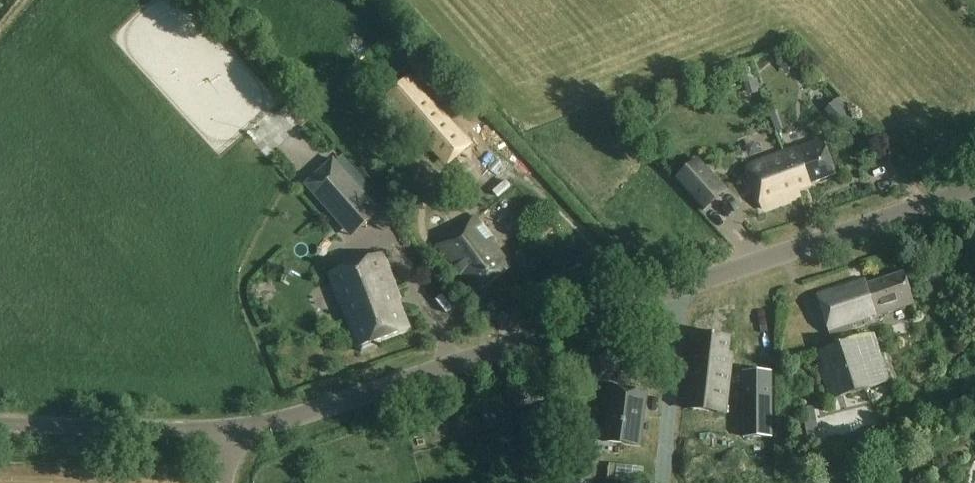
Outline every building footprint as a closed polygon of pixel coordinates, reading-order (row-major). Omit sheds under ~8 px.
[(797,189),(800,196),(801,196),(798,189),(837,174),(824,140),(798,150),(797,147),(784,152),(797,189)] [(797,189),(784,152),(748,166),(764,210),(800,196),(797,189)] [(381,211),(335,159),(305,186),(351,238),(381,211)] [(675,179),(703,209),(724,190),(697,159),(675,179)] [(496,244),(474,216),(437,245),(477,295),(511,268),(494,245),(496,244)] [(410,329),(382,255),(330,274),(358,349),(410,329)] [(915,304),(905,274),(867,286),(865,280),(818,296),(831,337),(879,321),(878,316),(915,304)] [(891,383),(876,334),(815,353),(830,402),(891,383)] [(692,350),(686,401),(726,406),(733,355),(728,354),(730,339),(699,335),(697,351),(692,350)] [(622,375),(616,351),(587,359),(594,382),(622,375)] [(744,374),(744,438),(772,438),(772,374),(744,374)] [(609,409),(605,442),(640,447),(647,394),(608,389),(605,408),(609,409)] [(880,409),(824,417),(827,442),(883,433),(880,409)] [(615,465),(613,482),(620,482),(642,482),(643,468),(615,465)]
